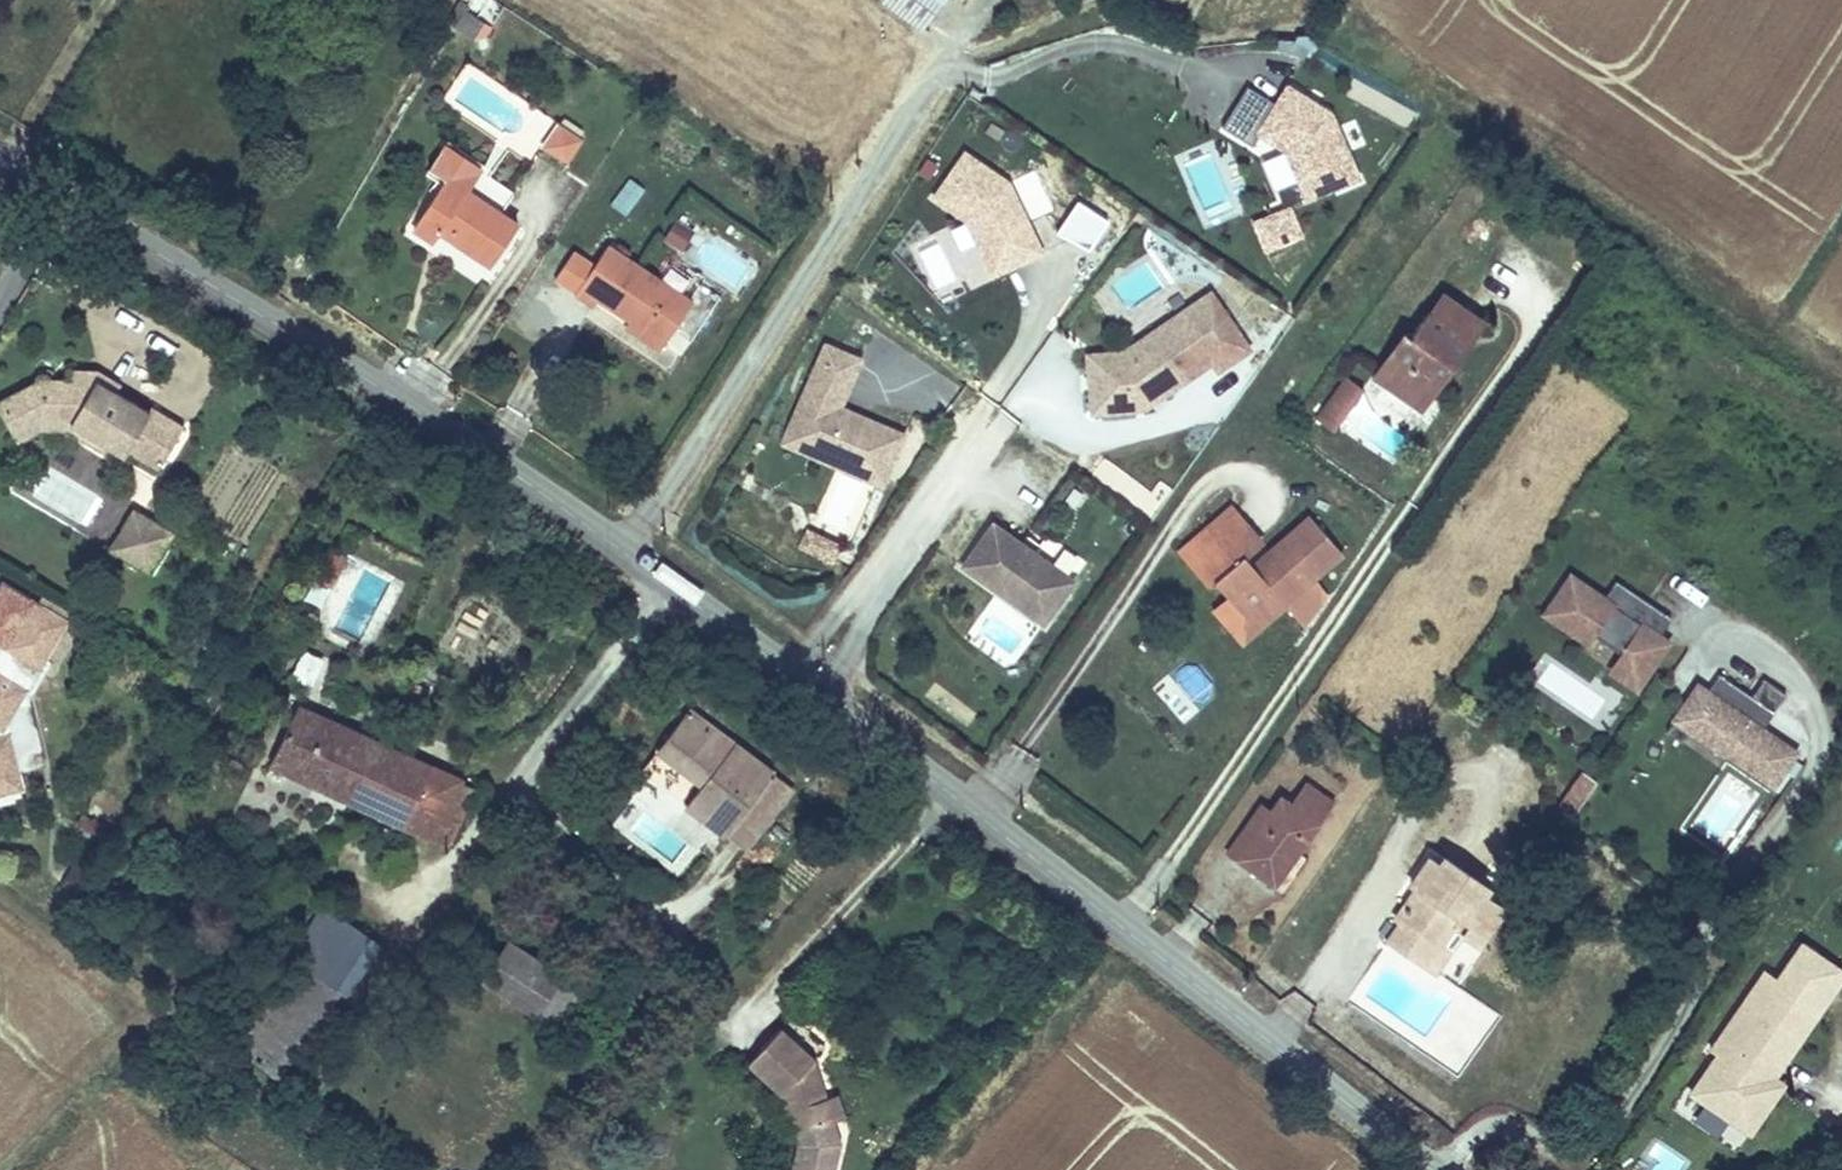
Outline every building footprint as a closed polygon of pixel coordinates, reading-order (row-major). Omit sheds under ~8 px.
[(918,0),(884,0),(923,30),(937,14),(918,0)] [(937,14),(949,0),(918,0),(937,14)] [(1352,80),(1344,98),(1413,128),(1421,110),(1352,80)] [(1363,179),(1334,111),(1287,82),(1275,102),(1255,133),(1259,136),(1285,152),(1307,202),(1363,179)] [(1275,102),(1248,85),(1222,125),(1253,145),(1259,136),(1255,133),(1275,102)] [(586,140),(557,123),(541,150),(570,167),(586,140)] [(485,172),(447,146),(428,172),(446,184),(412,233),(433,247),(440,236),(491,271),(520,228),(501,215),(515,195),(484,174),(485,172)] [(992,279),(1046,254),(1011,180),(965,148),(931,197),(964,220),(965,222),(976,244),(992,279)] [(1261,166),(1276,192),(1296,180),(1280,154),(1261,166)] [(939,164),(927,157),(918,172),(929,179),(939,164)] [(1305,237),(1292,205),(1252,221),(1266,253),(1305,237)] [(698,233),(678,220),(664,241),(684,253),(698,233)] [(976,244),(965,222),(950,229),(961,251),(976,244)] [(660,280),(609,246),(596,265),(576,251),(555,283),(594,309),(599,302),(631,323),(664,345),(693,302),(660,280)] [(660,280),(693,302),(703,287),(670,265),(660,280)] [(1254,349),(1212,288),(1122,349),(1085,352),(1090,417),(1145,412),(1212,365),(1218,374),(1254,349)] [(1370,376),(1421,412),(1487,319),(1442,288),(1410,334),(1403,328),(1370,376)] [(659,352),(664,345),(631,323),(626,330),(659,352)] [(886,491),(909,436),(844,408),(864,359),(825,342),(788,428),(805,436),(798,453),(886,491)] [(0,403),(0,404),(19,442),(41,430),(41,416),(68,417),(91,432),(88,437),(107,449),(123,458),(126,454),(156,473),(183,431),(151,411),(148,415),(116,395),(111,391),(108,397),(95,389),(98,383),(99,373),(70,371),(70,381),(42,380),(0,403)] [(121,387),(99,373),(98,383),(95,389),(108,397),(111,391),(116,395),(121,387)] [(1334,430),(1364,388),(1345,375),(1315,417),(1334,430)] [(41,416),(41,430),(69,432),(104,454),(107,449),(88,437),(91,432),(68,417),(41,416)] [(798,453),(805,436),(788,428),(780,445),(798,453)] [(1271,550),(1233,505),(1178,552),(1212,592),(1216,588),(1227,601),(1213,613),(1243,647),(1288,609),(1320,582),(1346,560),(1310,517),(1271,550)] [(169,538),(131,513),(106,552),(144,576),(169,538)] [(1073,581),(994,525),(965,566),(1044,621),(1073,581)] [(834,566),(844,546),(808,528),(798,548),(834,566)] [(1639,696),(1674,645),(1661,636),(1673,618),(1618,581),(1606,598),(1571,574),(1541,618),(1589,651),(1598,639),(1623,655),(1609,676),(1639,696)] [(1332,596),(1320,582),(1288,609),(1307,631),(1332,596)] [(23,793),(19,775),(46,768),(29,696),(72,623),(3,583),(0,587),(0,798),(23,793)] [(298,652),(291,680),(315,686),(321,657),(298,652)] [(1188,658),(1152,691),(1181,723),(1217,690),(1188,658)] [(1722,675),(1711,691),(1766,729),(1777,713),(1722,675)] [(1698,683),(1671,723),(1774,793),(1802,753),(1766,729),(1711,691),(1698,683)] [(475,791),(295,704),(266,766),(447,850),(475,791)] [(789,785),(687,712),(656,755),(700,787),(686,808),(725,835),(748,803),(766,817),(789,785)] [(1602,783),(1584,771),(1558,809),(1576,821),(1602,783)] [(1240,858),(1279,886),(1334,811),(1306,791),(1292,811),(1280,803),(1240,858)] [(1231,850),(1240,858),(1280,803),(1271,796),(1231,850)] [(748,803),(725,835),(744,848),(766,817),(748,803)] [(89,815),(77,826),(96,846),(108,835),(89,815)] [(1424,970),(1486,885),(1432,846),(1402,887),(1410,893),(1392,918),(1399,923),(1385,945),(1424,970)] [(1473,951),(1508,901),(1486,885),(1424,970),(1435,978),(1454,949),(1451,947),(1456,939),(1473,951)] [(379,949),(317,909),(285,958),(295,965),(269,1001),(253,989),(210,1040),(234,1066),(270,1093),(294,1057),(289,1054),(320,1012),(324,1014),(334,999),(347,998),(379,949)] [(1815,1001),(1823,1006),(1841,976),(1841,965),(1797,937),(1771,978),(1763,973),(1711,1053),(1718,1058),(1693,1097),(1743,1130),(1769,1089),(1761,1085),(1815,1001)] [(478,980),(572,1043),(601,1001),(505,938),(478,980)] [(1751,1136),(1782,1088),(1774,1082),(1823,1006),(1815,1001),(1761,1085),(1769,1089),(1743,1130),(1751,1136)] [(781,1099),(796,1149),(792,1169),(837,1169),(842,1147),(836,1127),(828,1102),(824,1089),(806,1074),(816,1062),(782,1033),(749,1072),(781,1099)] [(824,1089),(816,1062),(806,1074),(824,1089)] [(849,1123),(842,1098),(828,1102),(836,1127),(849,1123)]
